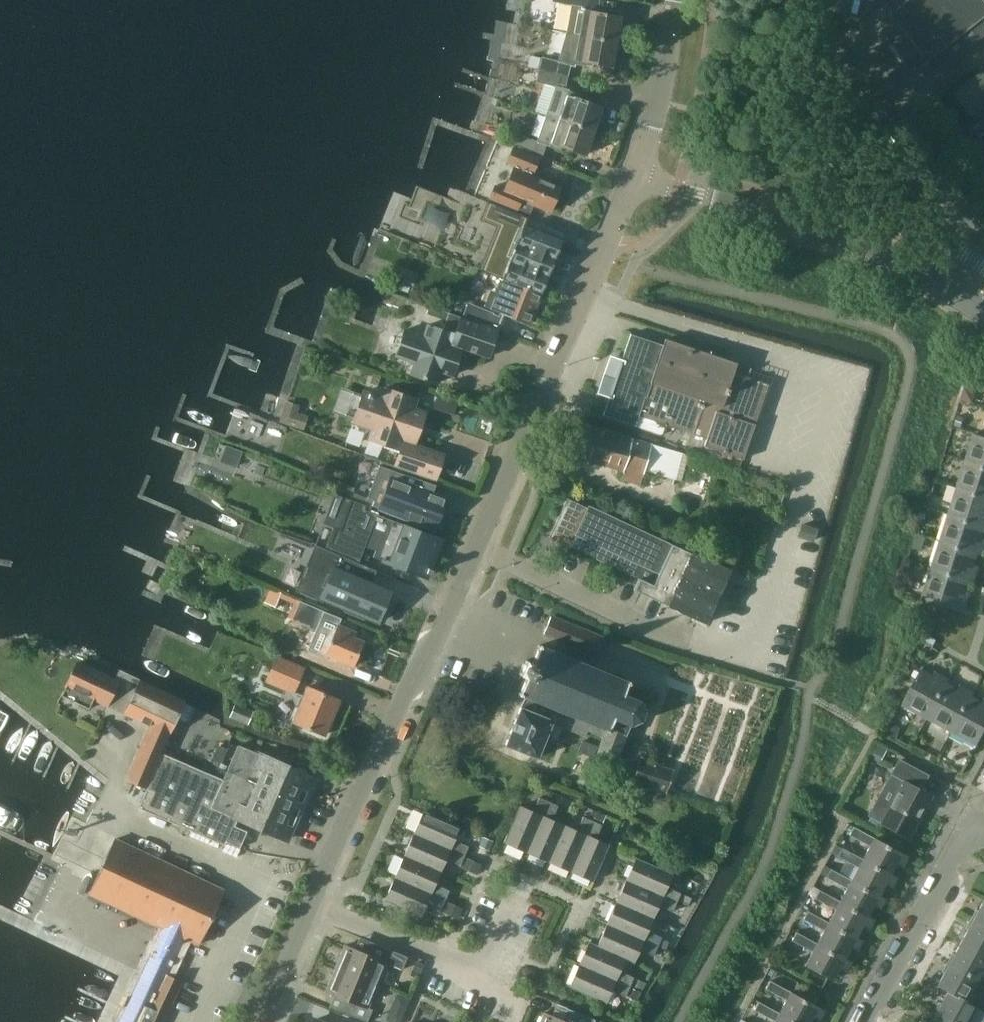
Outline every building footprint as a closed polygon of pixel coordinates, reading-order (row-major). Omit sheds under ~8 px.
[(615,41),(619,16),(595,12),(597,0),(551,0),(551,1),(570,5),(565,32),(615,41)] [(884,1),(940,72),(983,38),(983,0),(885,0),(884,1)] [(575,67),(575,63),(586,66),(586,61),(611,65),(615,41),(565,32),(557,60),(541,56),(538,69),(567,75),(569,65),(575,67)] [(530,55),(527,67),(538,69),(540,58),(530,55)] [(578,94),(566,90),(563,89),(567,75),(538,69),(535,81),(553,86),(544,114),(593,130),(600,106),(577,98),(578,94)] [(957,93),(973,114),(976,111),(979,115),(981,115),(983,113),(983,72),(957,93)] [(585,154),(593,130),(544,114),(535,140),(517,134),(513,145),(541,156),(545,145),(560,150),(561,146),(585,154)] [(529,214),(533,203),(550,210),(559,187),(531,175),(539,157),(512,146),(505,163),(512,166),(503,188),(494,184),(488,198),(517,210),(518,209),(529,214)] [(563,240),(524,225),(528,217),(491,202),(487,212),(505,219),(495,242),(553,265),(563,240)] [(495,242),(484,270),(541,293),(553,265),(495,242)] [(541,293),(484,270),(484,271),(500,277),(487,310),(467,302),(462,315),(496,329),(503,313),(529,323),(541,293)] [(412,363),(409,372),(436,382),(440,371),(452,374),(461,347),(488,356),(496,330),(458,317),(453,332),(426,322),(422,334),(403,327),(393,356),(412,363)] [(703,446),(743,459),(768,383),(733,372),(736,362),(664,338),(660,352),(627,340),(606,404),(705,438),(703,446)] [(374,374),(371,384),(378,386),(381,376),(374,374)] [(965,387),(961,400),(973,404),(977,391),(965,387)] [(416,399),(383,388),(381,396),(362,389),(359,397),(356,397),(351,399),(349,403),(348,408),(350,413),(353,415),(350,423),(369,429),(366,439),(398,451),(393,464),(435,478),(443,454),(413,444),(424,412),(413,408),(416,399)] [(437,394),(432,408),(452,415),(457,401),(437,394)] [(285,401),(278,422),(303,430),(308,416),(297,412),(299,405),(285,401)] [(956,416),(954,427),(963,429),(965,417),(956,416)] [(569,453),(643,475),(651,444),(578,422),(569,453)] [(983,468),(983,438),(972,435),(964,462),(983,468)] [(983,497),(983,468),(964,462),(955,488),(983,497)] [(446,498),(399,481),(388,511),(435,529),(446,498)] [(983,525),(983,497),(955,488),(947,514),(983,525)] [(918,491),(915,505),(927,509),(931,495),(918,491)] [(691,553),(673,544),(588,504),(587,507),(567,497),(566,500),(564,500),(563,503),(564,504),(549,537),(569,547),(570,547),(570,546),(597,558),(596,559),(612,566),(639,578),(633,590),(705,623),(731,569),(693,553),(694,552),(692,551),(691,553)] [(427,576),(440,540),(441,538),(402,522),(365,509),(367,505),(348,498),(338,527),(333,525),(325,548),(359,562),(362,552),(381,559),(427,576)] [(978,553),(982,555),(983,548),(983,537),(983,536),(983,533),(983,525),(947,514),(939,541),(978,553)] [(796,536),(813,541),(818,528),(801,522),(796,536)] [(930,568),(969,580),(973,581),(978,566),(974,564),(978,553),(939,541),(930,568)] [(369,567),(350,559),(337,553),(331,569),(338,575),(328,600),(329,601),(329,600),(351,609),(350,612),(358,615),(360,613),(376,620),(376,621),(377,621),(379,617),(382,617),(385,610),(383,608),(390,591),(389,590),(389,591),(373,584),(371,582),(367,585),(362,579),(367,568),(369,568),(369,567)] [(930,568),(922,594),(965,608),(970,592),(966,591),(969,580),(930,568)] [(270,588),(264,601),(275,606),(281,593),(270,588)] [(363,642),(354,638),(356,633),(336,625),(337,624),(324,618),(324,620),(320,618),(323,610),(299,600),(298,602),(294,601),(288,616),(292,618),(292,619),(293,619),(292,620),(319,631),(319,632),(331,637),(325,652),(354,665),(363,642)] [(543,632),(598,654),(604,638),(550,616),(543,632)] [(626,680),(539,644),(532,661),(526,659),(523,667),(519,674),(526,676),(519,694),(525,697),(521,707),(520,706),(505,744),(551,763),(564,729),(551,724),(552,722),(559,725),(561,718),(566,720),(566,721),(602,736),(593,757),(614,765),(626,735),(630,725),(641,721),(645,710),(640,699),(644,689),(630,683),(629,685),(625,683),(626,680)] [(276,656),(270,670),(277,673),(272,684),(293,693),(304,667),(276,656)] [(63,686),(65,687),(61,695),(89,708),(93,700),(106,706),(123,670),(119,669),(115,678),(76,659),(63,686)] [(921,669),(901,705),(927,719),(947,683),(949,680),(935,672),(933,676),(921,669)] [(170,734),(186,700),(128,673),(112,707),(149,724),(125,779),(146,788),(162,752),(170,734)] [(957,689),(947,683),(927,719),(952,733),(972,697),(974,693),(959,685),(957,689)] [(339,699),(305,686),(291,720),(324,734),(339,699)] [(972,697),(952,733),(976,746),(983,732),(983,701),(983,703),(972,697)] [(253,711),(235,703),(230,716),(248,724),(253,711)] [(890,722),(884,733),(895,738),(900,727),(890,722)] [(138,807),(224,845),(226,841),(240,847),(247,830),(233,824),(236,818),(285,839),(313,777),(254,749),(253,751),(238,744),(223,779),(162,752),(138,807)] [(876,744),(870,756),(880,762),(886,750),(876,744)] [(674,768),(664,765),(639,757),(631,782),(666,793),(674,768)] [(891,801),(880,795),(870,814),(880,820),(880,821),(909,838),(921,816),(919,815),(930,794),(918,788),(925,774),(899,760),(887,782),(898,788),(891,801)] [(536,812),(519,804),(503,841),(526,851),(548,800),(539,796),(535,805),(538,808),(536,812)] [(548,800),(526,851),(548,861),(564,824),(548,817),(550,813),(555,813),(558,805),(548,800)] [(413,833),(464,855),(468,846),(459,842),(457,845),(453,843),(460,826),(423,810),(413,833)] [(597,810),(593,819),(603,822),(606,814),(597,810)] [(564,824),(548,861),(570,871),(592,820),(583,816),(579,824),(582,827),(580,831),(564,824)] [(592,820),(570,871),(593,880),(609,844),(592,836),(594,832),(598,833),(602,824),(592,820)] [(862,858),(890,873),(896,861),(902,864),(907,855),(873,836),(853,826),(849,834),(869,845),(862,858)] [(460,864),(464,855),(413,833),(404,855),(441,871),(448,855),(452,857),(451,861),(460,864)] [(482,836),(478,846),(489,851),(493,841),(482,836)] [(199,945),(224,890),(114,838),(87,894),(161,929),(117,1021),(162,1021),(181,981),(166,974),(183,937),(199,945)] [(850,879),(878,894),(885,882),(891,886),(896,876),(890,873),(862,858),(842,847),(838,855),(857,866),(850,879)] [(394,877),(445,899),(449,890),(440,886),(438,889),(434,887),(441,871),(404,855),(394,877)] [(465,855),(460,865),(477,873),(482,863),(465,855)] [(672,873),(635,857),(626,880),(676,902),(681,892),(671,888),(669,892),(665,890),(672,873)] [(839,900),(867,915),(873,904),(879,907),(885,897),(878,894),(850,879),(831,868),(826,876),(846,887),(839,900)] [(441,908),(445,899),(394,877),(384,900),(421,916),(429,899),(433,901),(432,905),(441,908)] [(676,902),(626,880),(616,902),(653,918),(660,901),(665,903),(664,907),(673,911),(676,902)] [(827,921),(856,936),(862,925),(868,928),(873,918),(867,915),(839,900),(819,889),(815,898),(834,908),(827,921)] [(684,894),(680,901),(688,905),(692,898),(684,894)] [(973,919),(983,925),(983,898),(973,919)] [(446,899),(441,909),(457,917),(462,907),(446,899)] [(616,902),(607,924),(658,946),(662,936),(653,932),(650,935),(646,933),(653,918),(616,902)] [(816,942),(844,957),(850,945),(857,949),(862,939),(856,936),(827,921),(808,910),(803,919),(823,929),(816,942)] [(973,919),(961,941),(983,954),(983,925),(973,919)] [(588,941),(588,942),(634,962),(641,945),(646,948),(645,951),(653,955),(658,946),(607,924),(597,945),(588,941)] [(811,951),(804,964),(832,979),(839,967),(845,970),(850,961),(844,957),(816,942),(796,931),(792,940),(811,951)] [(337,968),(376,984),(385,962),(402,968),(406,957),(368,941),(363,953),(346,946),(337,968)] [(983,968),(983,954),(961,941),(949,963),(978,979),(983,968)] [(634,962),(588,942),(579,964),(630,986),(634,976),(625,973),(622,976),(618,974),(625,958),(634,962)] [(937,984),(977,1006),(977,1005),(967,1000),(978,979),(949,963),(937,984)] [(579,964),(569,986),(606,1003),(613,986),(617,988),(617,991),(625,995),(630,986),(579,964)] [(376,984),(337,968),(328,990),(344,997),(339,1010),(367,1021),(372,1009),(367,1007),(376,984)] [(635,978),(632,985),(640,989),(643,981),(635,978)] [(798,1021),(809,1021),(812,1015),(819,1018),(824,1009),(789,990),(770,980),(765,988),(785,999),(778,1012),(798,1021)] [(954,1021),(968,1021),(977,1006),(937,984),(937,985),(947,991),(936,1012),(954,1021)] [(396,994),(393,1004),(407,1010),(411,1000),(396,994)] [(778,1012),(758,1001),(754,1009),(773,1020),(772,1021),(798,1021),(778,1012)] [(561,1020),(545,1014),(542,1021),(594,1021),(595,1019),(567,1007),(561,1020)] [(936,1012),(930,1021),(954,1021),(936,1012)]
